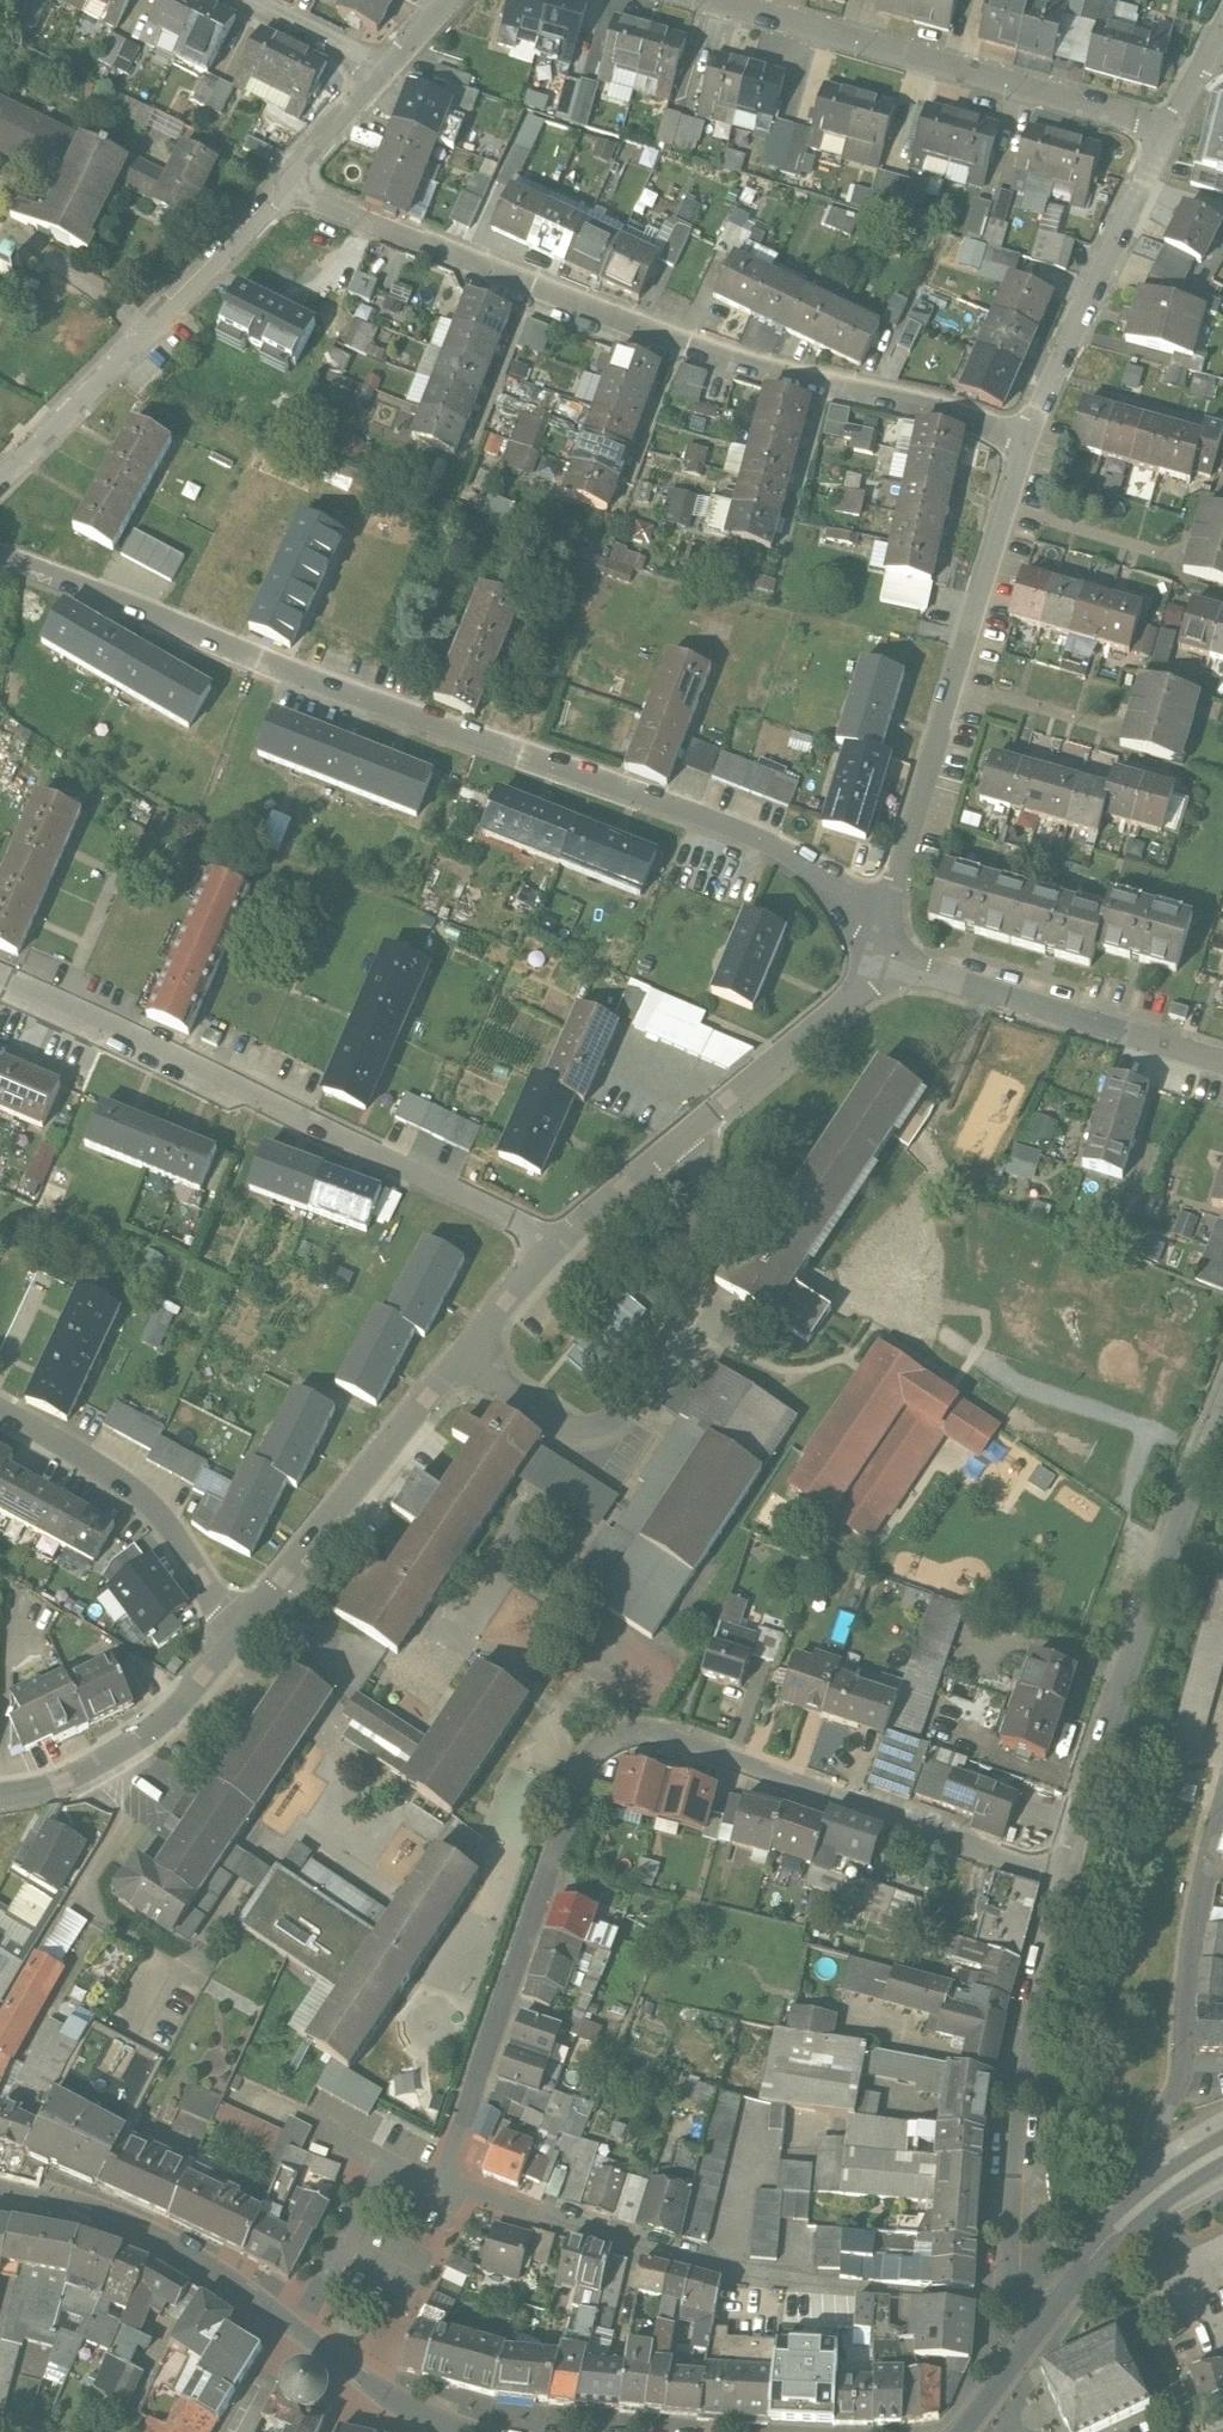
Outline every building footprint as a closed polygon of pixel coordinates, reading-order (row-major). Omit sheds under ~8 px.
[(7,16),(21,23),(32,0),(14,0),(7,16)] [(38,0),(32,0),(21,23),(35,29),(47,4),(38,0)] [(122,15),(130,0),(91,0),(122,15)] [(196,0),(162,0),(148,28),(180,44),(202,3),(196,0)] [(336,13),(374,32),(391,0),(343,0),(336,13)] [(503,28),(538,38),(549,0),(511,0),(503,28)] [(573,0),(549,0),(538,38),(534,52),(556,58),(560,44),(574,48),(586,3),(573,0)] [(878,10),(914,20),(920,0),(880,0),(878,10)] [(914,20),(949,30),(957,0),(920,0),(914,20)] [(1012,0),(993,0),(981,40),(1017,50),(1030,5),(1012,0)] [(1030,5),(1017,50),(1052,59),(1064,16),(1069,0),(1068,0),(1054,0),(1051,11),(1030,5)] [(1068,18),(1064,16),(1052,59),(1070,64),(1087,0),(1073,0),(1068,18)] [(1070,64),(1086,69),(1098,24),(1103,10),(1105,0),(1087,0),(1070,64)] [(234,19),(202,3),(180,44),(213,60),(234,19)] [(1112,28),(1098,24),(1086,69),(1122,79),(1134,34),(1140,12),(1119,7),(1112,28)] [(650,29),(614,19),(598,77),(612,82),(616,68),(637,74),(650,29)] [(685,39),(650,29),(637,74),(659,80),(655,94),(669,98),(685,39)] [(293,48),(260,31),(239,74),(272,89),(293,48)] [(1169,44),(1134,34),(1122,79),(1156,89),(1169,44)] [(125,43),(110,36),(98,61),(112,68),(125,43)] [(138,51),(125,43),(112,68),(125,75),(138,51)] [(326,64),(293,48),(272,89),(304,105),(326,64)] [(749,64),(713,54),(700,99),(715,104),(711,118),(732,124),(736,110),(749,64)] [(784,75),(749,64),(736,110),(732,124),(755,131),(759,116),(771,120),(772,116),(784,75)] [(446,84),(465,89),(470,76),(437,66),(433,77),(447,82),(446,84)] [(581,80),(566,75),(555,113),(570,117),(574,106),(581,80)] [(216,87),(202,80),(191,102),(205,108),(216,87)] [(596,84),(581,80),(574,106),(588,111),(596,84)] [(446,84),(441,101),(449,104),(469,110),(476,93),(465,89),(446,84)] [(859,96),(823,85),(812,128),(811,131),(824,134),(820,149),(843,154),(846,141),(859,96)] [(231,94),(216,87),(205,108),(220,115),(231,94)] [(441,101),(410,88),(395,125),(434,141),(451,147),(459,127),(443,120),(449,104),(441,101)] [(895,106),(859,96),(846,141),(843,154),(864,160),(869,147),(882,151),(895,106)] [(1221,97),(1211,140),(1203,138),(1196,164),(1222,170),(1222,98),(1221,97)] [(0,99),(0,151),(44,175),(33,196),(21,190),(15,201),(16,201),(44,214),(79,141),(78,141),(79,138),(0,99)] [(962,117),(926,106),(909,166),(945,176),(949,161),(962,117)] [(680,115),(667,112),(656,147),(670,151),(671,146),(680,115)] [(695,119),(680,115),(671,146),(686,150),(690,136),(697,138),(701,126),(694,124),(695,119)] [(529,116),(501,174),(516,181),(543,122),(529,116)] [(792,122),(772,116),(771,120),(759,116),(755,131),(766,134),(760,160),(780,165),(792,122)] [(996,127),(962,117),(949,161),(971,167),(966,182),(980,186),(996,127)] [(812,128),(792,122),(780,165),(801,171),(809,146),(820,149),(824,134),(811,131),(812,128)] [(434,141),(395,125),(380,161),(420,177),(434,141)] [(1065,139),(1028,128),(1016,173),(1030,177),(1026,191),(1048,197),(1052,183),(1065,139)] [(128,162),(79,138),(78,141),(79,141),(44,214),(16,201),(9,216),(88,254),(95,240),(89,237),(116,182),(125,164),(127,165),(128,162)] [(270,150),(247,138),(241,150),(265,161),(270,150)] [(1099,148),(1065,139),(1052,183),(1073,189),(1069,203),(1083,207),(1087,193),(1099,148)] [(217,161),(180,142),(179,144),(182,145),(163,183),(127,165),(125,164),(116,182),(152,199),(151,201),(188,221),(199,198),(197,197),(215,163),(216,164),(217,161)] [(420,177),(380,161),(366,198),(405,214),(420,177)] [(1196,164),(1192,182),(1222,192),(1222,170),(1196,164)] [(891,174),(876,169),(865,210),(880,214),(891,174)] [(891,174),(880,214),(898,220),(903,204),(909,180),(891,174)] [(435,183),(420,177),(405,214),(425,222),(440,186),(435,183)] [(927,185),(909,180),(903,204),(912,207),(914,203),(922,205),(927,185)] [(545,208),(509,191),(491,229),(528,246),(545,208)] [(1010,195),(996,191),(980,245),(995,249),(1010,195)] [(481,200),(465,193),(453,220),(469,226),(481,200)] [(1064,210),(1046,205),(1031,260),(1065,271),(1073,241),(1056,236),(1064,210)] [(1221,223),(1186,205),(1158,261),(1182,272),(1190,257),(1201,263),(1221,223)] [(844,212),(828,206),(822,228),(840,232),(844,212)] [(582,225),(545,208),(528,246),(564,263),(582,225)] [(859,216),(844,212),(840,232),(853,237),(859,216)] [(619,242),(582,225),(564,263),(601,280),(619,242)] [(738,260),(752,232),(742,228),(740,231),(728,226),(716,252),(728,258),(729,256),(733,258),(738,260)] [(643,237),(625,228),(619,242),(601,280),(639,297),(656,259),(649,256),(658,235),(646,229),(643,237)] [(980,245),(967,241),(961,262),(979,267),(980,260),(1014,271),(1018,256),(995,249),(980,245)] [(738,260),(733,258),(714,297),(750,314),(769,275),(738,260)] [(16,280),(23,266),(8,259),(1,273),(16,280)] [(1182,272),(1158,261),(1150,278),(1181,289),(1188,275),(1182,272)] [(350,294),(370,302),(378,283),(357,275),(350,294)] [(805,292),(769,275),(750,314),(787,332),(805,292)] [(1181,289),(1150,278),(1139,291),(1177,302),(1176,304),(1198,311),(1197,312),(1217,318),(1221,303),(1181,289)] [(1049,296),(1010,279),(994,315),(1033,332),(1049,296)] [(315,326),(239,288),(220,326),(296,364),(315,326)] [(1177,302),(1139,291),(1132,318),(1126,316),(1122,328),(1129,331),(1126,342),(1174,355),(1185,358),(1185,357),(1197,312),(1198,311),(1176,304),(1177,302)] [(410,297),(398,292),(395,301),(407,306),(410,297)] [(842,310),(805,292),(787,332),(823,349),(842,310)] [(510,312),(468,296),(457,325),(499,341),(510,312)] [(907,302),(894,296),(882,321),(895,327),(907,302)] [(407,306),(395,301),(391,310),(403,314),(407,306)] [(907,319),(910,321),(923,327),(925,327),(933,312),(916,303),(907,319)] [(878,327),(842,310),(823,349),(859,366),(878,327)] [(1033,332),(994,315),(978,351),(1017,369),(1033,332)] [(549,328),(528,319),(516,348),(538,355),(549,328)] [(345,345),(367,355),(378,330),(356,320),(345,345)] [(910,321),(897,346),(909,352),(923,327),(910,321)] [(499,341),(457,325),(446,353),(488,369),(499,341)] [(330,344),(324,377),(345,381),(351,348),(330,344)] [(388,353),(376,348),(369,366),(382,370),(388,353)] [(659,366),(617,351),(607,380),(649,395),(659,366)] [(1017,369),(978,351),(961,387),(1001,405),(1017,369)] [(488,369),(446,353),(435,381),(477,397),(488,369)] [(1204,361),(1185,357),(1185,358),(1174,355),(1171,366),(1201,375),(1204,361)] [(707,373),(682,365),(671,396),(698,403),(707,373)] [(649,395),(607,380),(596,408),(638,423),(649,395)] [(477,397),(435,381),(424,409),(466,425),(477,397)] [(374,389),(362,385),(351,413),(363,418),(374,389)] [(810,401),(767,390),(759,420),(802,431),(810,401)] [(715,421),(717,411),(689,403),(686,413),(715,421)] [(1115,412),(1085,403),(1072,446),(1102,455),(1115,412)] [(638,423),(596,408),(586,436),(628,452),(638,423)] [(466,425),(424,409),(413,438),(455,454),(466,425)] [(538,410),(535,418),(547,423),(551,414),(538,410)] [(1144,421),(1115,412),(1102,455),(1131,464),(1144,421)] [(537,451),(547,423),(535,418),(531,427),(515,421),(508,440),(537,451)] [(802,431),(759,420),(751,449),(794,460),(802,431)] [(1172,429),(1144,421),(1131,464),(1160,472),(1172,429)] [(170,443),(134,422),(107,472),(144,493),(170,443)] [(963,433),(920,423),(913,454),(957,463),(963,433)] [(1172,429),(1160,472),(1190,481),(1193,471),(1211,476),(1222,435),(1222,429),(1205,424),(1201,437),(1172,429)] [(843,428),(841,439),(844,439),(876,446),(878,436),(843,428)] [(628,452),(586,436),(576,465),(618,480),(628,452)] [(254,455),(217,439),(212,449),(250,466),(254,455)] [(874,454),(876,446),(844,439),(842,447),(874,454)] [(526,480),(537,451),(508,440),(497,470),(526,480)] [(794,460),(751,449),(743,478),(786,490),(794,460)] [(957,463),(913,454),(907,483),(950,493),(957,463)] [(311,478),(254,455),(250,466),(305,489),(311,478)] [(690,464),(703,467),(705,459),(692,455),(690,464)] [(700,476),(703,467),(690,464),(687,473),(700,476)] [(618,480),(576,465),(565,494),(607,509),(618,480)] [(107,472),(76,528),(115,550),(144,493),(107,472)] [(786,490),(743,478),(735,507),(778,519),(786,490)] [(950,493),(907,483),(900,513),(944,522),(950,493)] [(494,494),(481,488),(472,508),(485,514),(494,494)] [(472,508),(422,490),(414,508),(451,524),(450,526),(462,532),(472,508)] [(692,511),(695,496),(674,490),(670,506),(692,511)] [(836,490),(834,499),(862,505),(864,496),(836,490)] [(859,520),(862,505),(834,499),(832,514),(859,520)] [(778,519),(735,507),(712,501),(705,532),(771,550),(779,519),(778,519)] [(1204,507),(1183,572),(1222,584),(1222,512),(1204,507)] [(944,522),(900,513),(894,542),(937,551),(944,522)] [(343,537),(303,519),(277,574),(316,593),(343,537)] [(186,558),(135,531),(122,555),(173,582),(186,558)] [(856,535),(843,532),(840,542),(853,545),(856,535)] [(937,551),(894,542),(887,572),(931,582),(937,551)] [(610,562),(566,547),(562,558),(606,575),(610,562)] [(635,571),(610,562),(606,575),(630,583),(635,571)] [(316,593),(277,574),(250,629),(290,648),(316,593)] [(1054,584),(1024,575),(1012,618),(1041,627),(1054,584)] [(1083,592),(1054,584),(1041,627),(1070,635),(1083,592)] [(522,604),(482,587),(458,644),(499,661),(522,604)] [(1112,601),(1083,592),(1070,635),(1099,644),(1112,601)] [(1142,610),(1112,601),(1099,644),(1129,652),(1142,610)] [(138,648),(66,605),(44,643),(116,685),(138,648)] [(1222,614),(1193,605),(1180,648),(1210,657),(1222,614)] [(1222,614),(1210,657),(1222,661),(1222,614)] [(1157,633),(1139,629),(1132,656),(1150,662),(1157,633)] [(1177,636),(1160,632),(1153,658),(1169,663),(1177,636)] [(499,661),(458,644),(435,701),(476,718),(499,661)] [(210,690),(138,648),(116,685),(189,728),(210,690)] [(710,670),(669,655),(648,713),(689,728),(710,670)] [(904,676),(863,663),(838,744),(848,747),(849,747),(880,756),(880,755),(904,676)] [(1195,696),(1143,679),(1122,745),(1175,761),(1180,744),(1187,746),(1197,712),(1190,710),(1195,696)] [(689,728),(648,713),(627,770),(668,786),(689,728)] [(354,746),(275,715),(260,756),(338,786),(354,746)] [(713,773),(722,747),(696,738),(687,764),(713,773)] [(432,776),(354,746),(338,786),(416,817),(432,776)] [(880,756),(849,747),(848,747),(824,827),(866,840),(890,759),(880,755),(880,756)] [(735,759),(722,754),(712,779),(726,783),(735,759)] [(1023,767),(994,758),(981,801),(1011,809),(1023,767)] [(748,764),(735,759),(726,783),(738,789),(748,764)] [(761,769),(748,764),(738,789),(751,793),(761,769)] [(1052,775),(1023,767),(1011,809),(1039,818),(1052,775)] [(774,774),(761,769),(751,793),(764,799),(774,774)] [(1144,782),(1115,773),(1109,792),(1110,792),(1103,816),(1103,817),(1132,825),(1144,782)] [(787,779),(774,774),(764,799),(777,803),(787,779)] [(1081,784),(1052,775),(1039,818),(1068,826),(1081,784)] [(799,784),(787,779),(777,803),(790,809),(799,784)] [(1174,791),(1144,782),(1132,825),(1161,834),(1174,791)] [(1109,792),(1081,784),(1068,826),(1098,835),(1103,817),(1103,816),(1110,792),(1109,792)] [(578,825),(500,794),(484,834),(562,865),(578,825)] [(40,796),(9,867),(49,884),(81,813),(40,796)] [(656,856),(578,825),(562,865),(640,896),(656,856)] [(927,921),(978,935),(994,880),(943,866),(927,921)] [(9,867),(0,887),(0,947),(18,955),(49,884),(9,867)] [(250,893),(210,875),(179,947),(220,964),(250,893)] [(978,935),(1044,954),(1060,899),(994,880),(978,935)] [(1105,912),(1060,899),(1044,954),(1088,967),(1093,949),(1176,973),(1192,917),(1110,894),(1105,912)] [(786,933),(746,917),(714,995),(752,1012),(786,933)] [(220,964),(179,947),(149,1018),(189,1035),(220,964)] [(428,968),(387,950),(356,1021),(397,1039),(428,968)] [(652,990),(634,1030),(731,1071),(756,1051),(701,1027),(707,1014),(652,990)] [(619,1026),(579,1008),(545,1084),(545,1085),(575,1098),(575,1099),(584,1103),(619,1026)] [(397,1039),(356,1021),(325,1092),(366,1110),(397,1039)] [(4,1063),(0,1072),(0,1109),(42,1127),(60,1087),(4,1063)] [(853,1108),(826,1150),(824,1149),(822,1150),(824,1152),(797,1193),(795,1191),(794,1194),(796,1195),(768,1236),(755,1228),(738,1252),(732,1248),(728,1254),(734,1258),(732,1261),(727,1257),(721,1265),(726,1270),(724,1273),(718,1269),(714,1275),(720,1279),(718,1283),(810,1344),(832,1310),(795,1286),(810,1264),(808,1262),(835,1222),(837,1223),(839,1220),(837,1219),(864,1179),(866,1180),(867,1178),(866,1176),(892,1137),(894,1139),(895,1136),(893,1135),(907,1114),(925,1126),(931,1116),(936,1102),(881,1063),(851,1107),(853,1108)] [(1111,1075),(1083,1163),(1122,1176),(1150,1087),(1111,1075)] [(575,1098),(545,1085),(545,1084),(535,1080),(501,1158),(541,1175),(575,1099),(575,1098)] [(482,1132),(407,1097),(396,1120),(471,1155),(482,1132)] [(160,1129),(104,1105),(87,1146),(144,1169),(160,1129)] [(216,1152),(160,1129),(144,1169),(199,1192),(216,1152)] [(1041,1154),(1014,1145),(1004,1174),(1031,1183),(1041,1154)] [(324,1170),(268,1149),(253,1190),(309,1211),(324,1170)] [(380,1190),(324,1170),(309,1211),(365,1231),(380,1190)] [(1213,1204),(1222,1207),(1222,1173),(1213,1204)] [(1195,1279),(1222,1290),(1222,1222),(1219,1220),(1195,1279)] [(425,1242),(387,1316),(416,1332),(425,1336),(464,1262),(425,1242)] [(340,1255),(329,1279),(348,1287),(358,1262),(340,1255)] [(52,1350),(91,1368),(120,1312),(78,1293),(52,1350)] [(647,1315),(626,1296),(570,1360),(591,1379),(647,1315)] [(387,1316),(377,1312),(338,1386),(377,1406),(416,1332),(387,1316)] [(942,1391),(880,1349),(867,1369),(870,1371),(864,1380),(861,1378),(807,1459),(810,1460),(791,1488),(869,1540),(887,1512),(889,1514),(944,1432),(979,1455),(997,1428),(951,1397),(949,1400),(940,1394),(942,1391)] [(91,1368),(52,1350),(27,1404),(66,1423),(91,1368)] [(601,1543),(565,1597),(593,1616),(598,1609),(651,1645),(795,1423),(717,1368),(640,1484),(646,1488),(607,1547),(601,1543)] [(335,1411),(296,1392),(258,1467),(288,1482),(297,1487),(335,1411)] [(165,1430),(117,1404),(105,1427),(152,1453),(160,1438),(165,1430)] [(390,1576),(362,1556),(360,1558),(362,1560),(330,1606),(328,1605),(326,1608),(375,1640),(396,1655),(399,1651),(397,1650),(419,1617),(421,1618),(423,1615),(421,1614),(429,1602),(431,1603),(433,1601),(431,1600),(453,1567),(455,1568),(457,1565),(455,1564),(477,1531),(479,1532),(482,1528),(480,1527),(488,1515),(490,1516),(492,1513),(491,1512),(513,1480),(514,1481),(516,1478),(514,1477),(532,1450),(538,1442),(540,1443),(542,1441),(497,1410),(495,1413),(496,1413),(484,1431),(464,1417),(463,1419),(465,1421),(457,1433),(455,1432),(453,1434),(474,1448),(444,1493),(418,1476),(393,1513),(420,1531),(390,1576)] [(172,1445),(160,1438),(152,1453),(147,1461),(159,1469),(172,1445)] [(172,1445),(159,1469),(172,1475),(184,1452),(172,1445)] [(516,1478),(514,1481),(589,1534),(610,1503),(532,1450),(514,1477),(516,1478)] [(0,1451),(0,1483),(8,1468),(9,1468),(14,1459),(0,1451)] [(196,1458),(184,1452),(172,1475),(184,1481),(196,1458)] [(208,1465),(196,1458),(184,1481),(195,1488),(208,1465)] [(249,1463),(211,1538),(250,1558),(288,1482),(258,1467),(249,1463)] [(8,1468),(0,1483),(0,1513),(40,1535),(61,1497),(9,1468),(8,1468)] [(115,1527),(61,1497),(40,1535),(94,1565),(115,1527)] [(105,1576),(114,1589),(140,1570),(136,1565),(145,1558),(135,1546),(111,1564),(105,1576)] [(114,1589),(111,1592),(128,1615),(170,1583),(152,1560),(140,1570),(114,1589)] [(1195,1657),(1222,1667),(1222,1665),(1222,1579),(1218,1577),(1195,1657)] [(170,1583),(128,1615),(146,1638),(150,1635),(173,1617),(187,1607),(170,1583)] [(491,1637),(527,1651),(545,1607),(508,1593),(491,1637)] [(909,1665),(941,1676),(964,1608),(932,1597),(909,1665)] [(729,1599),(719,1626),(738,1633),(748,1606),(729,1599)] [(182,1629),(173,1617),(150,1635),(159,1646),(182,1629)] [(738,1633),(719,1626),(702,1676),(740,1690),(750,1661),(758,1640),(757,1640),(738,1633)] [(757,1640),(758,1640),(750,1661),(773,1669),(783,1638),(760,1630),(757,1640)] [(839,1672),(796,1657),(781,1702),(823,1717),(837,1676),(839,1672)] [(1195,1657),(1168,1753),(1195,1763),(1222,1667),(1195,1657)] [(1074,1673),(1032,1658),(1016,1702),(1059,1716),(1074,1673)] [(112,1660),(68,1680),(89,1727),(134,1706),(112,1660)] [(896,1702),(885,1733),(916,1744),(941,1676),(909,1665),(896,1702)] [(404,1780),(403,1783),(451,1817),(452,1815),(451,1814),(476,1777),(477,1778),(478,1777),(477,1776),(501,1740),(502,1741),(503,1740),(502,1739),(526,1702),(527,1703),(528,1702),(478,1668),(429,1743),(415,1764),(404,1780)] [(291,1669),(214,1783),(256,1812),(257,1811),(256,1810),(281,1774),(282,1774),(283,1773),(282,1772),(306,1736),(307,1737),(308,1735),(307,1734),(331,1698),(333,1699),(334,1698),(291,1669)] [(896,1702),(852,1686),(853,1682),(837,1676),(823,1717),(858,1729),(860,1724),(885,1733),(896,1702)] [(43,1689),(65,1738),(89,1727),(68,1680),(66,1678),(43,1689)] [(43,1689),(38,1679),(12,1691),(11,1756),(46,1739),(51,1737),(54,1743),(65,1738),(43,1689)] [(415,1764),(429,1743),(358,1697),(344,1717),(354,1724),(415,1764)] [(1059,1716),(1016,1702),(1000,1746),(1044,1761),(1059,1716)] [(415,1764),(354,1724),(343,1740),(404,1780),(415,1764)] [(916,1744),(885,1733),(868,1785),(909,1801),(911,1795),(929,1748),(916,1744)] [(941,1807),(953,1774),(958,1759),(929,1748),(911,1795),(941,1807)] [(670,1777),(633,1767),(629,1784),(620,1781),(618,1789),(614,1804),(659,1816),(670,1777)] [(957,1814),(970,1780),(953,1774),(941,1807),(940,1808),(957,1814)] [(715,1790),(670,1777),(659,1816),(705,1829),(709,1814),(715,1790)] [(1018,1797),(970,1780),(957,1814),(982,1823),(979,1834),(1003,1842),(1018,1797)] [(128,1873),(117,1890),(119,1902),(136,1914),(138,1910),(175,1935),(176,1933),(234,1847),(256,1812),(214,1783),(155,1870),(138,1858),(136,1861),(137,1861),(129,1874),(128,1873)] [(596,1783),(588,1803),(598,1807),(600,1800),(614,1804),(618,1789),(596,1783)] [(724,1817),(722,1826),(735,1829),(743,1799),(730,1796),(724,1817)] [(781,1809),(743,1799),(735,1829),(730,1846),(768,1857),(770,1851),(781,1809)] [(826,1825),(781,1809),(770,1851),(812,1867),(826,1825)] [(724,1817),(709,1814),(705,1829),(702,1839),(716,1843),(722,1826),(724,1817)] [(877,1832),(830,1815),(826,1825),(812,1867),(812,1868),(829,1874),(834,1857),(865,1868),(877,1832)] [(404,1824),(377,1865),(403,1882),(430,1841),(404,1824)] [(87,1847),(50,1828),(44,1840),(26,1875),(56,1891),(63,1895),(87,1847)] [(13,1868),(26,1875),(44,1840),(31,1834),(13,1868)] [(271,1872),(234,1847),(176,1933),(191,1943),(236,1876),(257,1892),(271,1872)] [(338,1995),(306,2042),(332,2060),(349,2071),(480,1877),(437,1849),(390,1918),(338,1995)] [(390,1918),(313,1865),(297,1888),(281,1877),(267,1899),(265,1898),(243,1930),(287,1960),(338,1995),(390,1918)] [(829,1874),(812,1868),(805,1891),(916,1927),(921,1913),(925,1901),(858,1879),(857,1882),(829,1874)] [(1040,1887),(993,1874),(985,1903),(977,1901),(973,1915),(981,1917),(973,1946),(1019,1961),(1040,1887)] [(7,1959),(0,1971),(0,2010),(67,1897),(63,1895),(56,1891),(51,1898),(32,1887),(12,1921),(0,1914),(0,1955),(7,1959)] [(597,1911),(558,1900),(546,1933),(582,1946),(597,1951),(594,1962),(606,1967),(618,1935),(601,1930),(600,1934),(591,1931),(597,1911)] [(0,2026),(0,2058),(9,2062),(87,1924),(67,1912),(0,2026)] [(1222,1967),(1222,1914),(1212,1912),(1203,1965),(1222,1967)] [(951,1922),(921,1913),(916,1927),(952,1939),(953,1934),(947,1932),(951,1922)] [(582,1946),(546,1933),(538,1956),(574,1969),(582,1946)] [(973,1946),(956,1941),(950,1958),(984,1970),(983,1975),(1012,1985),(1019,1961),(973,1946)] [(829,2039),(841,1990),(849,1957),(807,1947),(788,2030),(829,2039)] [(574,1969),(538,1956),(528,1982),(557,1993),(564,1995),(574,1969)] [(894,1970),(849,1957),(841,1990),(885,2002),(894,1972),(894,1970)] [(589,1975),(602,1979),(606,1967),(594,1962),(589,1975)] [(1220,2013),(1222,1981),(1222,1967),(1203,1965),(1199,2011),(1196,2051),(1222,2052),(1222,2013),(1220,2013)] [(1004,2018),(966,2008),(965,2010),(948,2005),(953,1988),(894,1972),(885,2002),(930,2015),(925,2029),(970,2042),(963,2069),(993,2076),(1004,2018)] [(1012,1985),(983,1975),(981,1979),(958,1973),(954,1986),(959,1988),(961,1983),(980,1987),(978,1993),(1008,2001),(1012,1985)] [(589,1975),(580,1995),(593,2000),(602,1979),(589,1975)] [(557,1993),(528,1982),(522,1998),(549,2010),(557,1993)] [(978,1993),(974,1992),(972,1999),(960,1995),(957,2005),(966,2008),(1004,2018),(1008,2001),(978,1993)] [(554,2013),(549,2029),(560,2033),(576,2039),(582,2026),(572,2021),(554,2013)] [(540,2023),(523,2017),(511,2050),(550,2064),(560,2033),(549,2029),(539,2026),(540,2023)] [(48,2025),(7,2104),(24,2112),(32,2116),(44,2093),(55,2093),(64,2071),(89,2029),(72,2021),(65,2032),(48,2025)] [(89,2029),(64,2071),(55,2093),(49,2109),(50,2110),(48,2114),(25,2154),(64,2171),(130,2045),(93,2024),(89,2029)] [(788,2030),(775,2028),(760,2100),(775,2104),(781,2077),(858,2092),(862,2069),(865,2049),(866,2047),(829,2039),(788,2030)] [(64,2171),(101,2186),(129,2131),(164,2062),(130,2045),(64,2171)] [(949,2066),(865,2049),(862,2069),(919,2081),(918,2090),(945,2094),(949,2066)] [(550,2064),(511,2050),(499,2083),(517,2089),(518,2087),(525,2090),(539,2095),(550,2064)] [(9,2062),(0,2058),(0,2082),(9,2062)] [(382,2092),(349,2071),(332,2060),(317,2088),(369,2117),(382,2092)] [(963,2069),(949,2066),(945,2094),(939,2128),(984,2134),(993,2076),(963,2069)] [(858,2092),(781,2077),(775,2104),(854,2115),(858,2092)] [(715,2090),(680,2080),(673,2105),(709,2116),(716,2091),(715,2090)] [(212,2122),(223,2099),(189,2083),(178,2107),(212,2122)] [(546,2116),(553,2098),(539,2095),(525,2090),(518,2107),(527,2112),(545,2120),(546,2117),(546,2116)] [(695,2176),(681,2237),(707,2243),(741,2097),(716,2091),(709,2116),(695,2176)] [(546,2116),(546,2117),(563,2123),(572,2101),(555,2094),(553,2098),(546,2116)] [(213,2124),(271,2152),(283,2128),(225,2100),(213,2124)] [(7,2104),(1,2118),(0,2120),(0,2146),(25,2154),(48,2114),(40,2110),(32,2125),(20,2119),(24,2112),(7,2104)] [(486,2111),(473,2139),(487,2145),(501,2119),(486,2111)] [(545,2120),(527,2112),(521,2123),(540,2132),(545,2120)] [(534,2148),(522,2178),(547,2186),(560,2149),(555,2147),(563,2123),(546,2117),(545,2120),(540,2132),(534,2148)] [(290,2148),(302,2152),(312,2129),(300,2122),(288,2147),(290,2148)] [(939,2128),(913,2124),(908,2155),(917,2156),(918,2142),(937,2143),(936,2158),(942,2158),(981,2162),(984,2134),(939,2128)] [(129,2131),(101,2186),(128,2200),(155,2142),(129,2131)] [(577,2159),(563,2201),(579,2207),(598,2149),(571,2139),(573,2135),(567,2133),(565,2139),(564,2139),(560,2149),(575,2155),(577,2159)] [(534,2148),(502,2137),(484,2175),(518,2188),(522,2178),(534,2148)] [(166,2147),(155,2142),(128,2200),(171,2219),(194,2167),(163,2153),(166,2147)] [(295,2222),(294,2224),(313,2234),(328,2205),(292,2189),(302,2163),(306,2154),(302,2152),(290,2148),(281,2169),(282,2170),(270,2199),(285,2207),(286,2205),(295,2222)] [(341,2166),(306,2154),(302,2163),(312,2168),(310,2172),(335,2182),(341,2166)] [(981,2162),(942,2158),(935,2239),(976,2243),(983,2162),(981,2162)] [(628,2168),(604,2160),(587,2209),(611,2217),(623,2181),(624,2181),(625,2177),(628,2168)] [(812,2165),(779,2162),(776,2191),(781,2192),(809,2194),(812,2165)] [(241,2197),(229,2192),(232,2185),(194,2167),(171,2219),(244,2255),(261,2218),(263,2215),(238,2203),(241,2197)] [(669,2167),(663,2185),(649,2181),(648,2184),(636,2225),(680,2239),(681,2237),(695,2176),(669,2167)] [(648,2184),(625,2177),(624,2181),(611,2217),(633,2224),(648,2184)] [(776,2191),(756,2189),(750,2257),(776,2259),(779,2218),(781,2192),(776,2191)] [(809,2194),(781,2192),(779,2218),(807,2221),(810,2194),(809,2194)] [(285,2207),(270,2199),(263,2215),(261,2218),(279,2228),(285,2207)] [(495,2218),(473,2211),(466,2226),(467,2227),(486,2235),(488,2236),(495,2218)] [(279,2228),(261,2218),(244,2255),(288,2279),(313,2234),(294,2224),(288,2232),(279,2228)] [(0,2222),(0,2270),(2,2263),(11,2223),(0,2222)] [(11,2223),(2,2263),(20,2266),(0,2347),(0,2425),(20,2345),(23,2345),(24,2340),(54,2348),(60,2333),(54,2331),(70,2276),(81,2236),(11,2223)] [(473,2265),(486,2235),(467,2227),(453,2255),(473,2265)] [(508,2231),(494,2227),(482,2270),(519,2280),(525,2260),(530,2241),(529,2240),(530,2238),(515,2233),(514,2236),(507,2234),(508,2231)] [(843,2229),(817,2228),(814,2268),(840,2269),(843,2229)] [(556,2237),(532,2230),(530,2238),(529,2240),(530,2241),(525,2260),(547,2267),(556,2237)] [(875,2237),(845,2234),(843,2277),(861,2279),(862,2263),(857,2263),(857,2257),(873,2258),(874,2249),(875,2237)] [(935,2239),(885,2234),(885,2237),(875,2237),(874,2249),(917,2253),(917,2260),(934,2262),(975,2263),(976,2243),(935,2239)] [(123,2250),(81,2236),(70,2276),(54,2331),(60,2333),(54,2348),(49,2363),(71,2370),(85,2337),(100,2303),(92,2300),(96,2289),(105,2292),(123,2250)] [(588,2246),(569,2240),(556,2288),(576,2293),(588,2246)] [(610,2254),(588,2246),(576,2293),(573,2307),(596,2312),(598,2304),(610,2256),(610,2254)] [(149,2260),(123,2250),(105,2292),(100,2303),(85,2337),(112,2347),(122,2325),(102,2318),(109,2303),(128,2310),(149,2260)] [(476,2267),(473,2265),(453,2255),(452,2255),(446,2267),(470,2279),(476,2267)] [(625,2260),(610,2256),(598,2304),(614,2309),(625,2260)] [(190,2285),(149,2260),(128,2310),(122,2325),(138,2332),(149,2309),(159,2314),(162,2309),(168,2312),(171,2306),(175,2308),(190,2285)] [(669,2269),(641,2261),(635,2290),(662,2298),(669,2269)] [(975,2263),(934,2262),(933,2266),(900,2263),(900,2266),(901,2266),(899,2283),(932,2286),(974,2288),(975,2263)] [(690,2274),(669,2269),(662,2298),(660,2310),(668,2312),(681,2314),(690,2274)] [(721,2282),(690,2274),(681,2314),(680,2321),(713,2328),(721,2282)] [(203,2294),(173,2340),(154,2379),(172,2389),(185,2363),(195,2364),(198,2357),(204,2361),(225,2327),(232,2315),(203,2294)] [(855,2330),(860,2297),(830,2294),(827,2329),(837,2330),(835,2353),(853,2353),(855,2330)] [(890,2299),(860,2297),(855,2330),(871,2331),(871,2346),(873,2347),(873,2373),(900,2373),(902,2373),(899,2342),(913,2341),(915,2328),(910,2332),(898,2332),(889,2328),(890,2299)] [(439,2330),(441,2331),(453,2308),(431,2298),(418,2324),(439,2330)] [(970,2305),(918,2301),(915,2328),(913,2341),(915,2356),(969,2360),(973,2309),(970,2305)] [(609,2337),(614,2309),(598,2304),(596,2312),(595,2319),(592,2333),(609,2337)] [(653,2314),(633,2310),(628,2344),(653,2352),(655,2341),(649,2340),(653,2314)] [(653,2352),(652,2355),(652,2363),(645,2411),(665,2413),(673,2364),(664,2364),(669,2353),(673,2328),(665,2326),(668,2312),(660,2310),(655,2341),(653,2352)] [(592,2333),(595,2319),(581,2315),(576,2335),(580,2337),(577,2351),(587,2354),(592,2333)] [(439,2330),(418,2324),(397,2368),(423,2375),(439,2330)] [(775,2371),(774,2381),(789,2381),(794,2326),(780,2324),(778,2342),(775,2371)] [(251,2342),(225,2327),(204,2361),(203,2362),(197,2372),(212,2381),(195,2407),(218,2420),(241,2383),(237,2380),(254,2352),(251,2342)] [(441,2331),(439,2330),(423,2375),(495,2395),(507,2350),(508,2349),(441,2331)] [(1041,2370),(1068,2431),(1095,2431),(1149,2407),(1116,2334),(1041,2370)] [(778,2342),(711,2339),(705,2369),(698,2415),(726,2418),(733,2368),(775,2371),(778,2342)] [(577,2351),(561,2348),(559,2357),(549,2401),(574,2404),(586,2360),(587,2354),(577,2351)] [(508,2349),(507,2350),(495,2395),(528,2399),(549,2401),(559,2357),(508,2349)] [(693,2357),(675,2355),(673,2364),(665,2413),(698,2415),(705,2369),(692,2368),(693,2357)] [(625,2365),(586,2360),(574,2404),(618,2408),(625,2365)] [(652,2363),(626,2360),(625,2365),(618,2408),(645,2411),(652,2363)] [(1222,2400),(1222,2365),(1191,2371),(1202,2407),(1222,2400)] [(775,2371),(733,2368),(726,2418),(751,2420),(769,2420),(774,2381),(775,2371)] [(900,2373),(873,2373),(873,2379),(873,2424),(901,2424),(904,2373),(902,2373),(900,2373)] [(916,2373),(904,2373),(901,2424),(923,2421),(923,2401),(916,2373)] [(923,2401),(923,2421),(939,2419),(941,2373),(916,2373),(923,2401)] [(873,2424),(873,2379),(837,2379),(837,2383),(835,2424),(873,2424)] [(789,2381),(774,2381),(769,2420),(835,2424),(837,2383),(789,2381)] [(283,2387),(279,2385),(262,2417),(288,2430),(287,2431),(317,2431),(322,2421),(304,2413),(304,2412),(299,2410),(295,2408),(291,2405),(287,2402),(285,2397),(284,2395),(283,2387)] [(166,2427),(148,2418),(141,2431),(210,2431),(218,2420),(195,2407),(182,2399),(166,2427)] [(1222,2423),(1222,2400),(1202,2407),(1208,2427),(1222,2423)] [(1208,2427),(1209,2431),(1222,2431),(1222,2423),(1208,2427)]
